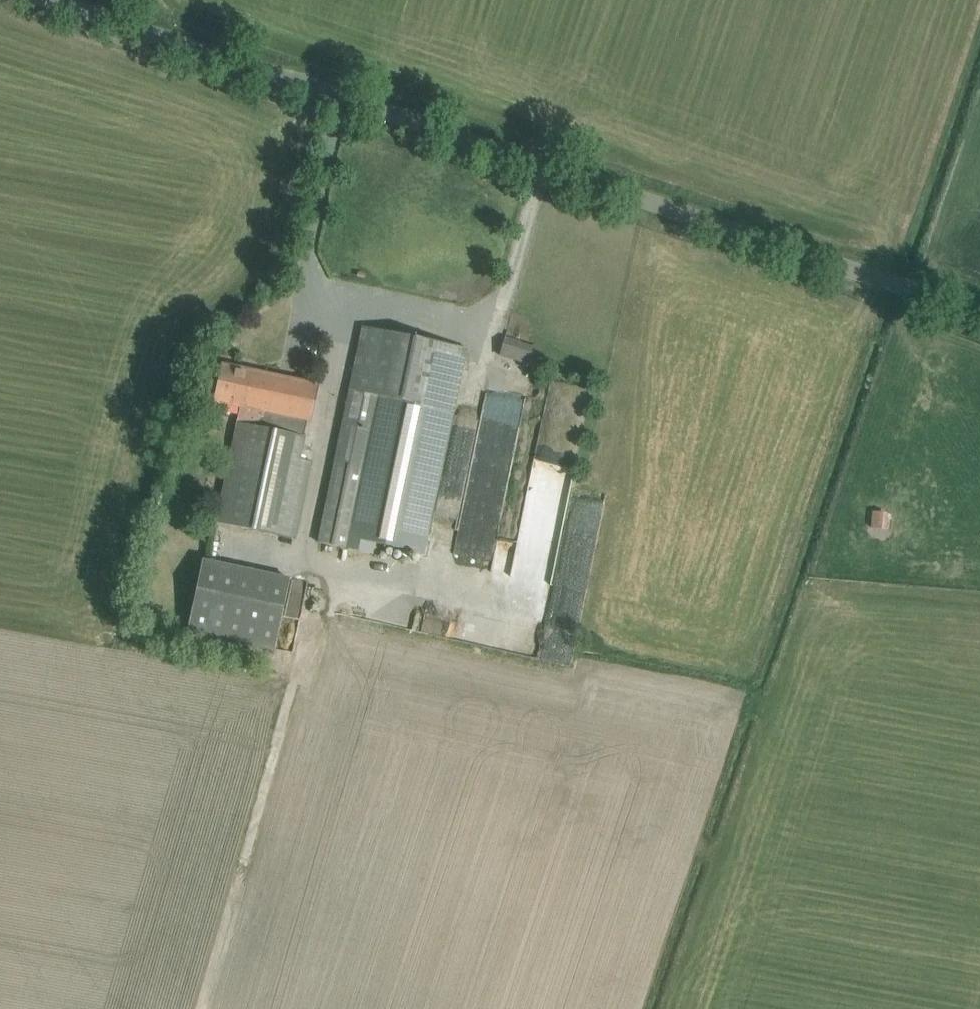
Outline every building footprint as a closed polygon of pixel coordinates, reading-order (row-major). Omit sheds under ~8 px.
[(336,461),(319,543),(379,556),(381,545),(425,554),(467,348),(363,326),(344,418),(348,419),(339,462),(336,461)] [(499,337),(496,358),(529,363),(533,343),(499,337)] [(239,408),(216,522),(295,538),(312,460),(299,457),(307,420),(310,421),(317,385),(223,365),(215,403),(239,408)] [(869,527),(884,528),(886,510),(870,509),(869,527)] [(193,559),(183,635),(279,647),(289,571),(193,559)]
